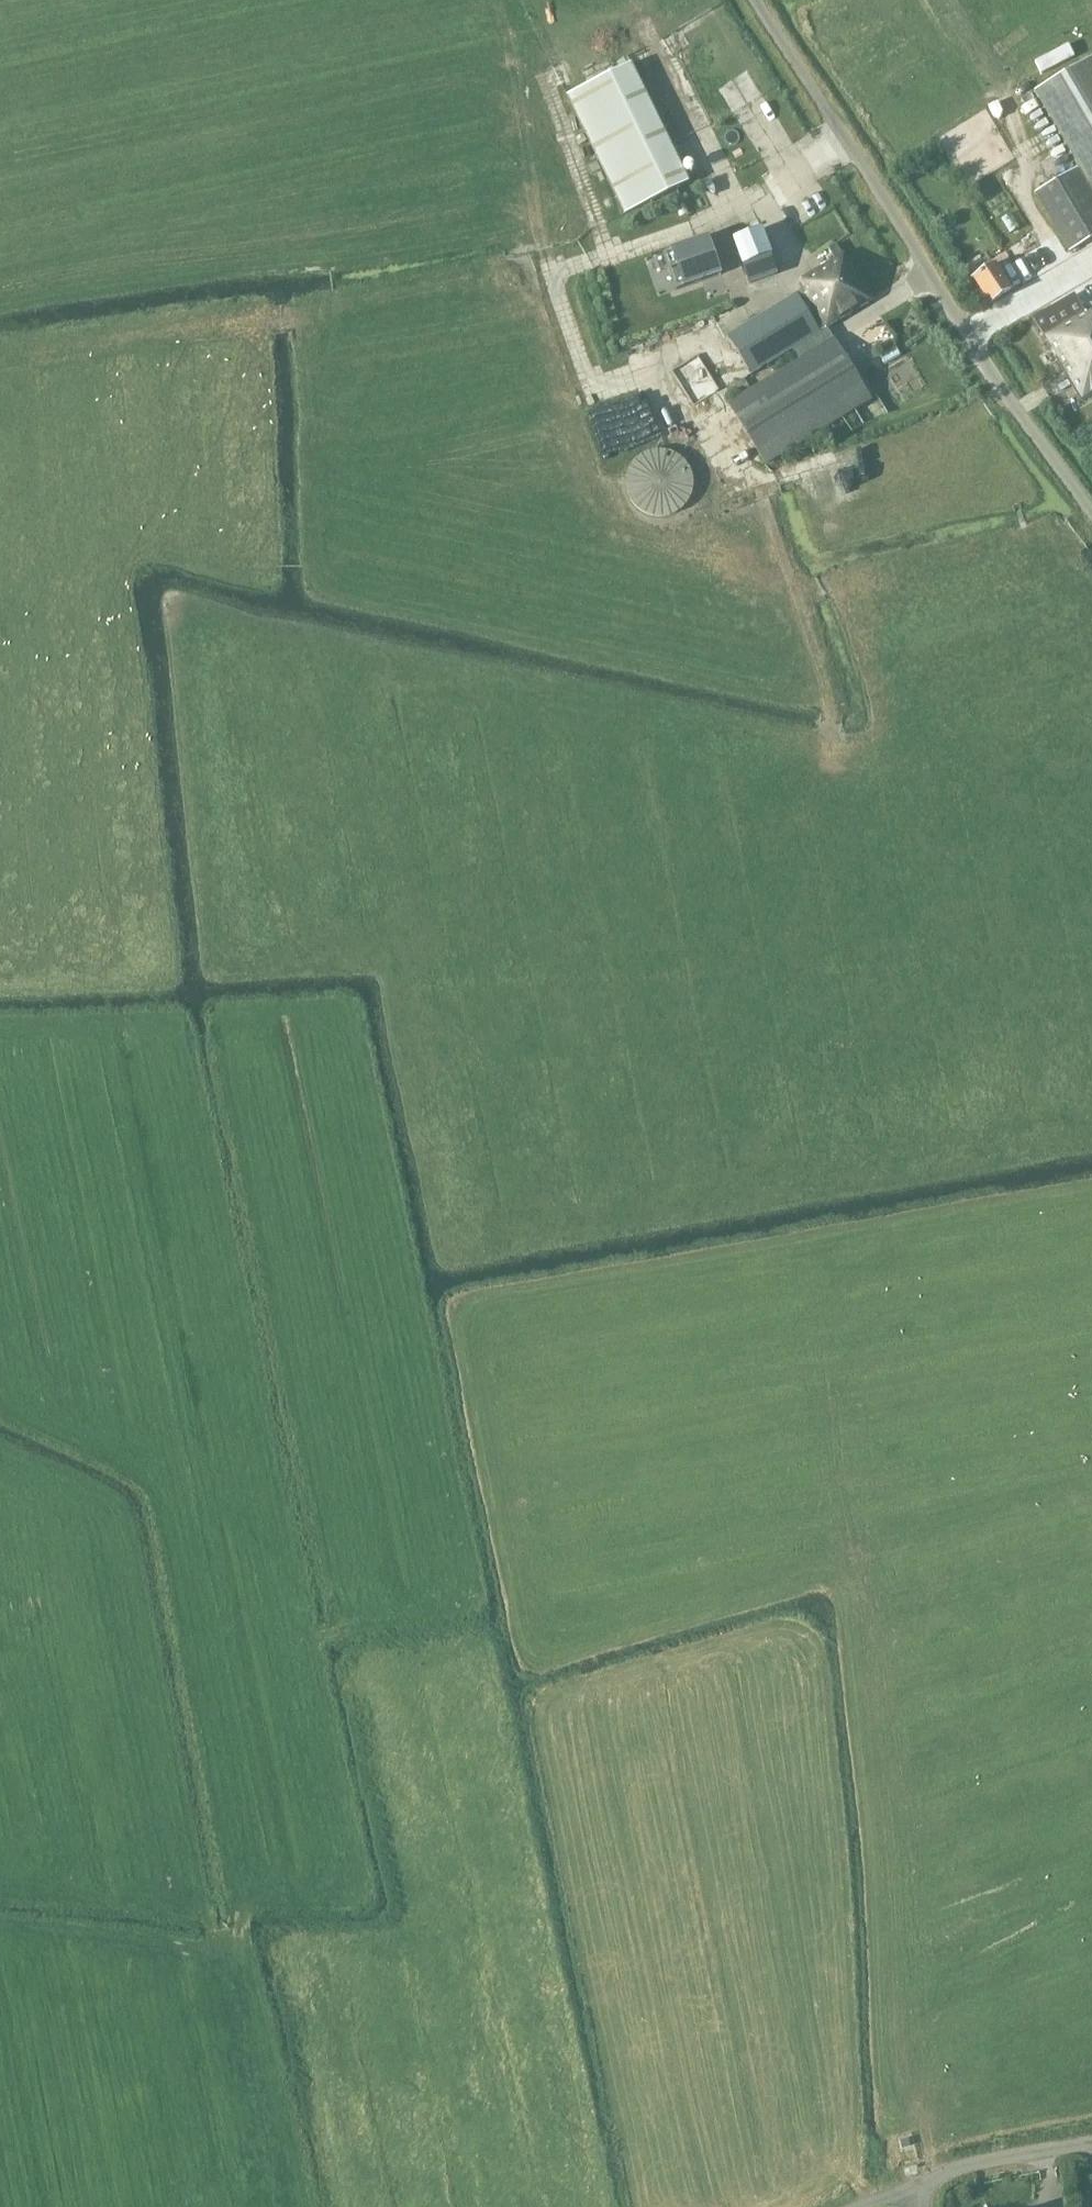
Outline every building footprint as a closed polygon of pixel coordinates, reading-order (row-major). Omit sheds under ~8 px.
[(1033,194),(1068,253),(1091,239),(1091,59),(1038,92),(1080,167),(1033,194)] [(688,182),(630,64),(565,96),(623,214),(688,182)] [(747,284),(776,274),(767,256),(770,255),(760,228),(731,241),(747,284)] [(662,253),(675,290),(721,274),(708,237),(662,253)] [(792,351),(797,360),(726,404),(764,467),(871,400),(827,329),(870,300),(842,255),(796,281),(804,295),(799,299),(795,293),(725,336),(750,377),(792,351)] [(971,278),(989,304),(1012,288),(995,262),(971,278)] [(1087,315),(1073,292),(1031,318),(1080,403),(1091,395),(1091,312),(1087,315)] [(665,450),(659,450),(656,450),(651,451),(645,452),(640,455),(635,458),(631,462),(628,467),(626,472),(624,477),(624,483),(624,489),(626,494),(628,500),(631,504),(635,508),(639,512),(644,515),(650,516),(655,517),(661,517),(666,516),(672,514),(677,512),(681,508),(685,504),(688,499),(690,494),(691,488),(692,483),(691,477),(689,472),(687,467),(684,462),(680,458),(675,455),(670,452),(665,450)]
